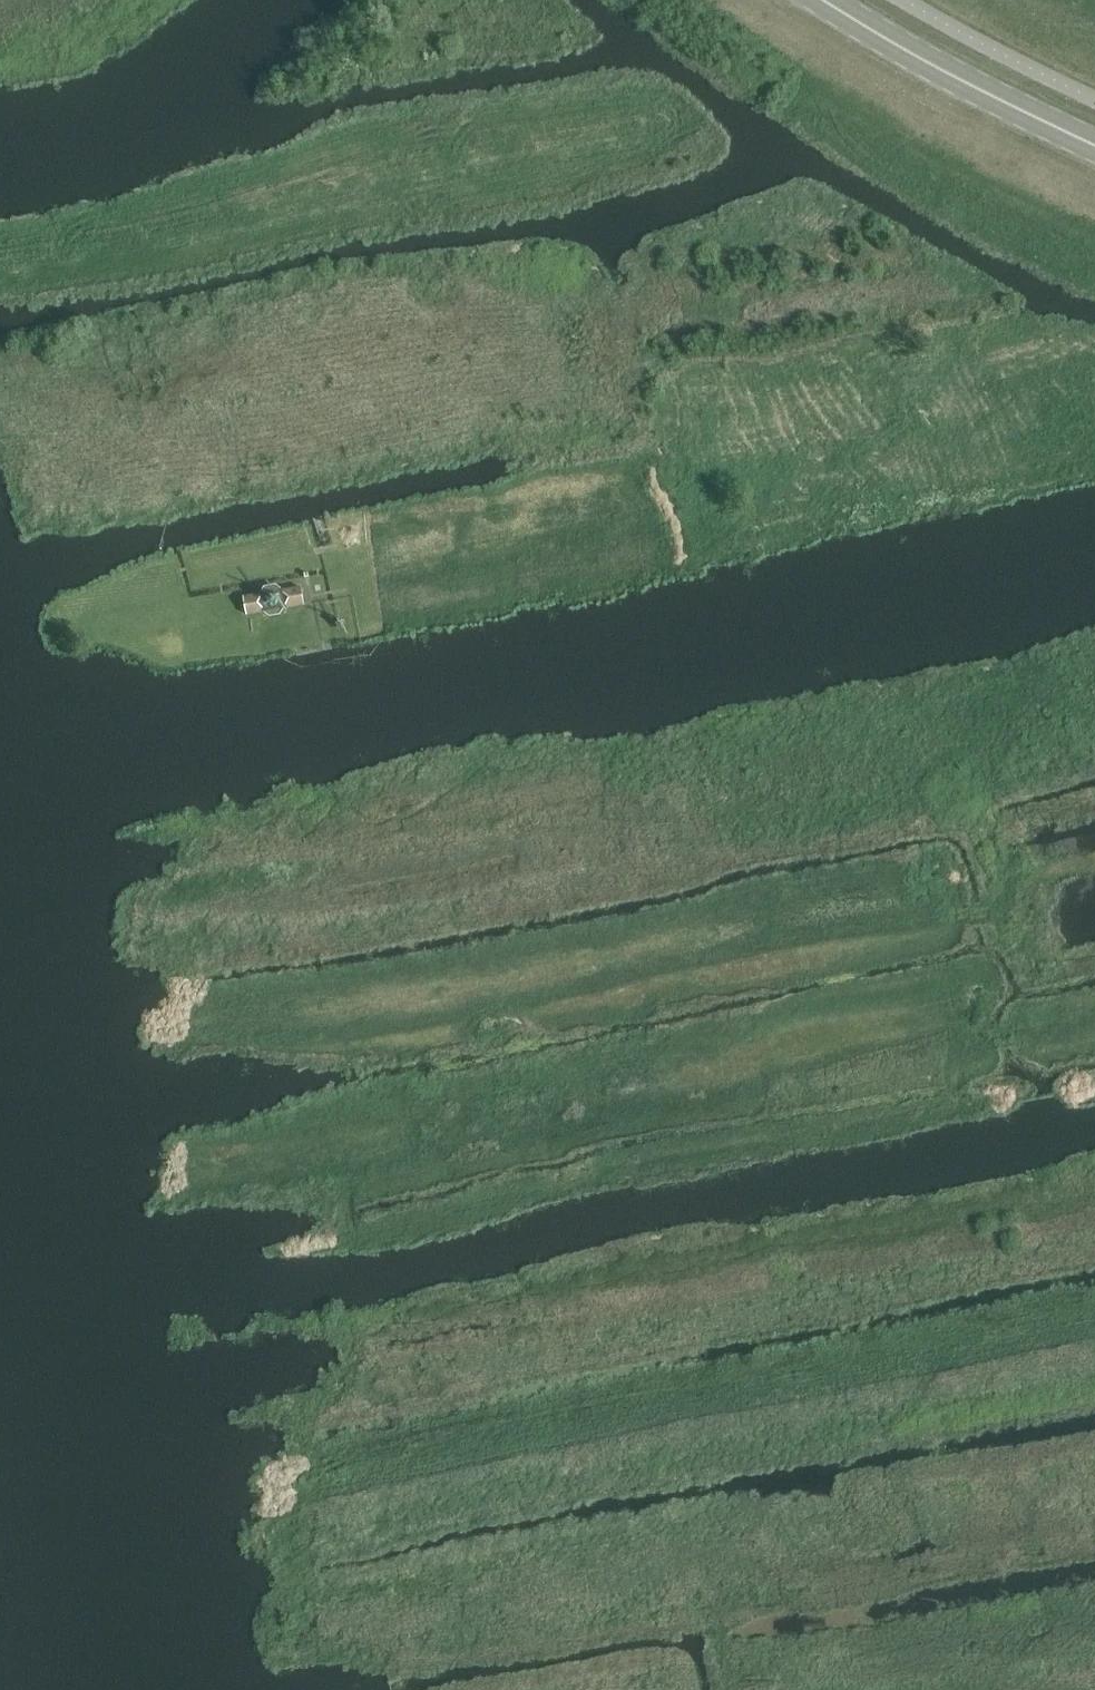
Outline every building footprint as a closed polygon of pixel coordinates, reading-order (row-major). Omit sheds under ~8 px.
[(244,597),(247,614),(304,604),(301,587),(244,597)]
